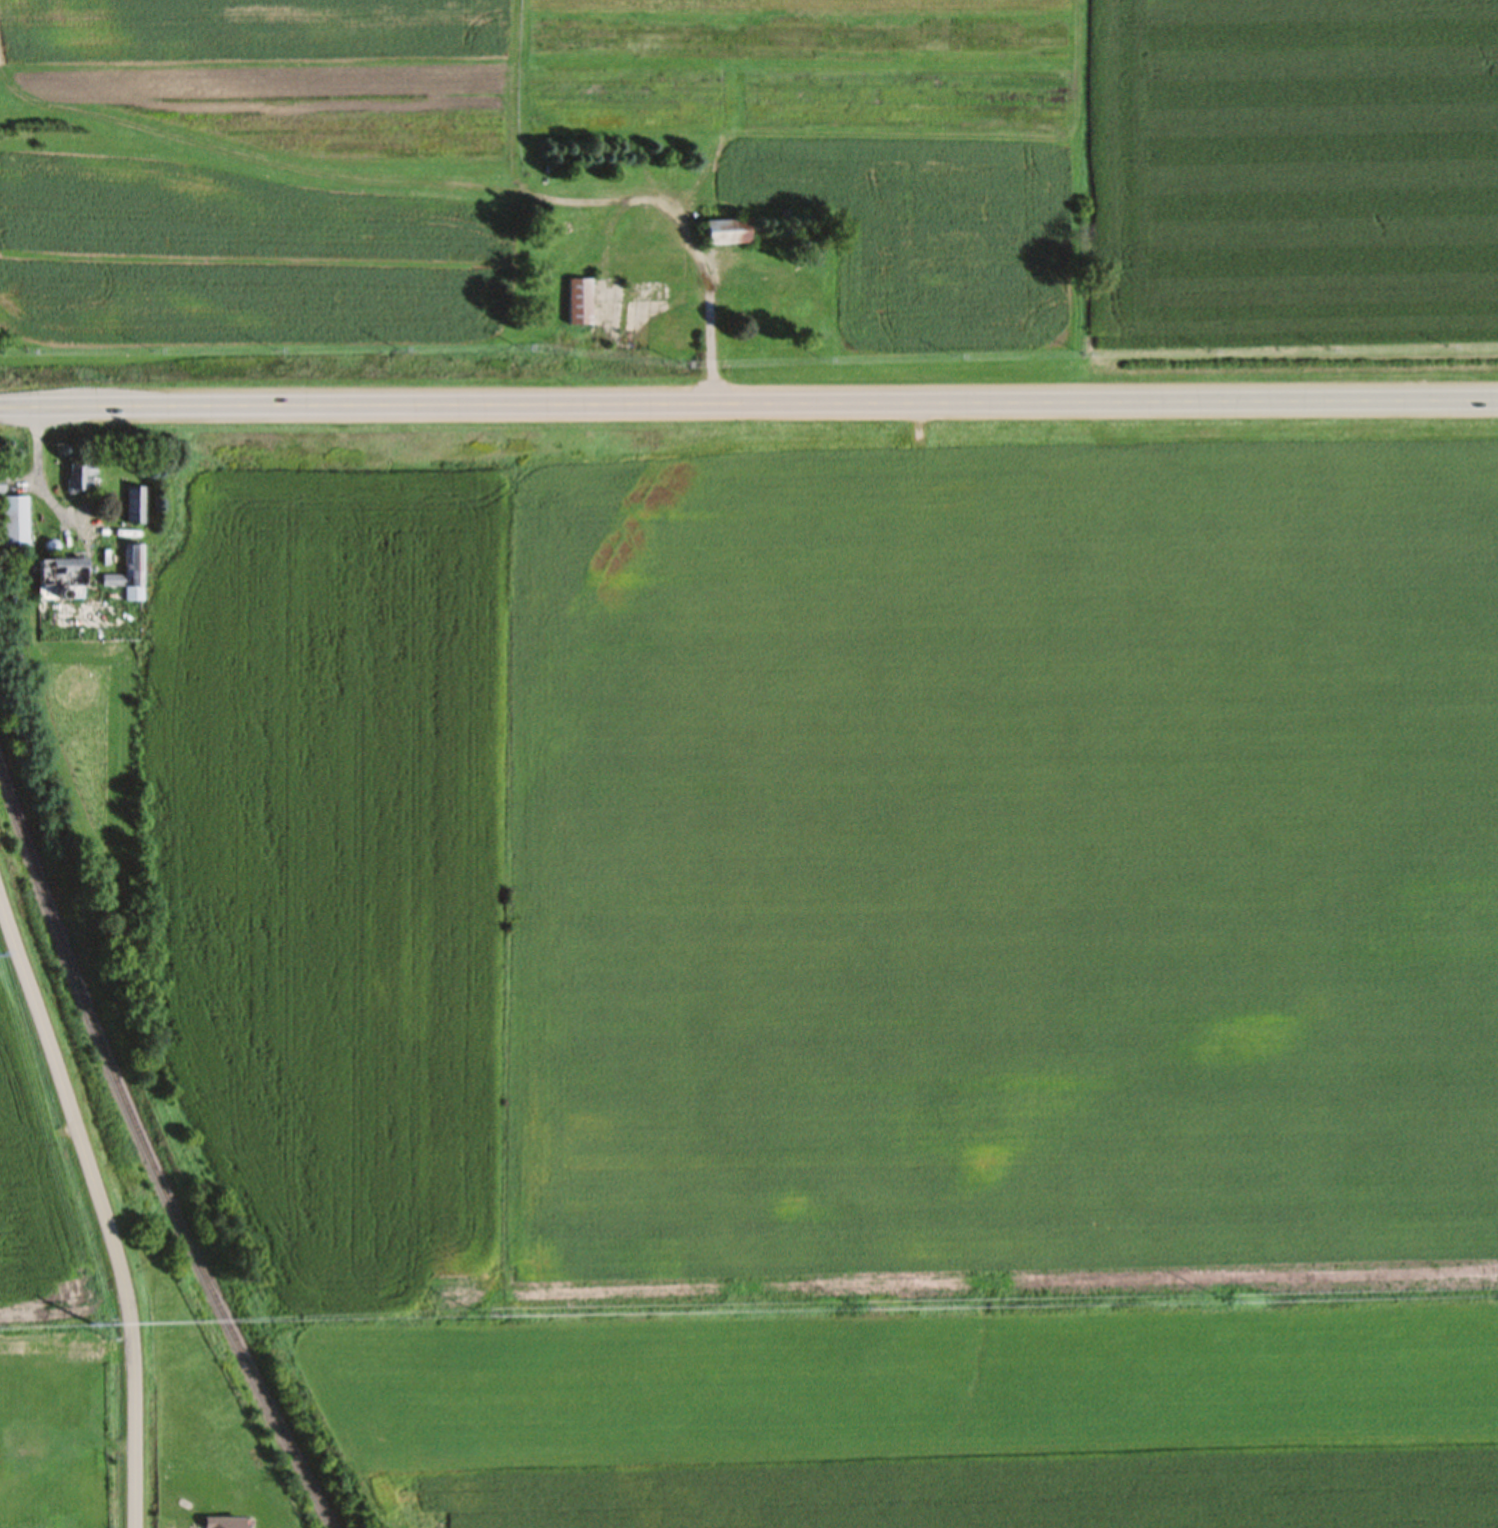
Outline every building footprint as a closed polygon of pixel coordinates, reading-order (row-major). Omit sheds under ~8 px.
[(702,250),(747,250),(747,226),(702,226),(702,250)] [(590,284),(565,284),(565,331),(590,331),(590,284)] [(65,496),(92,496),(92,470),(65,470),(65,496)] [(123,492),(123,529),(140,529),(140,492),(123,492)] [(0,501),(0,552),(25,552),(26,501),(0,501)] [(140,606),(139,549),(120,549),(121,580),(99,580),(99,591),(121,591),(121,606),(140,606)] [(88,591),(88,563),(35,563),(35,591),(88,591)]
